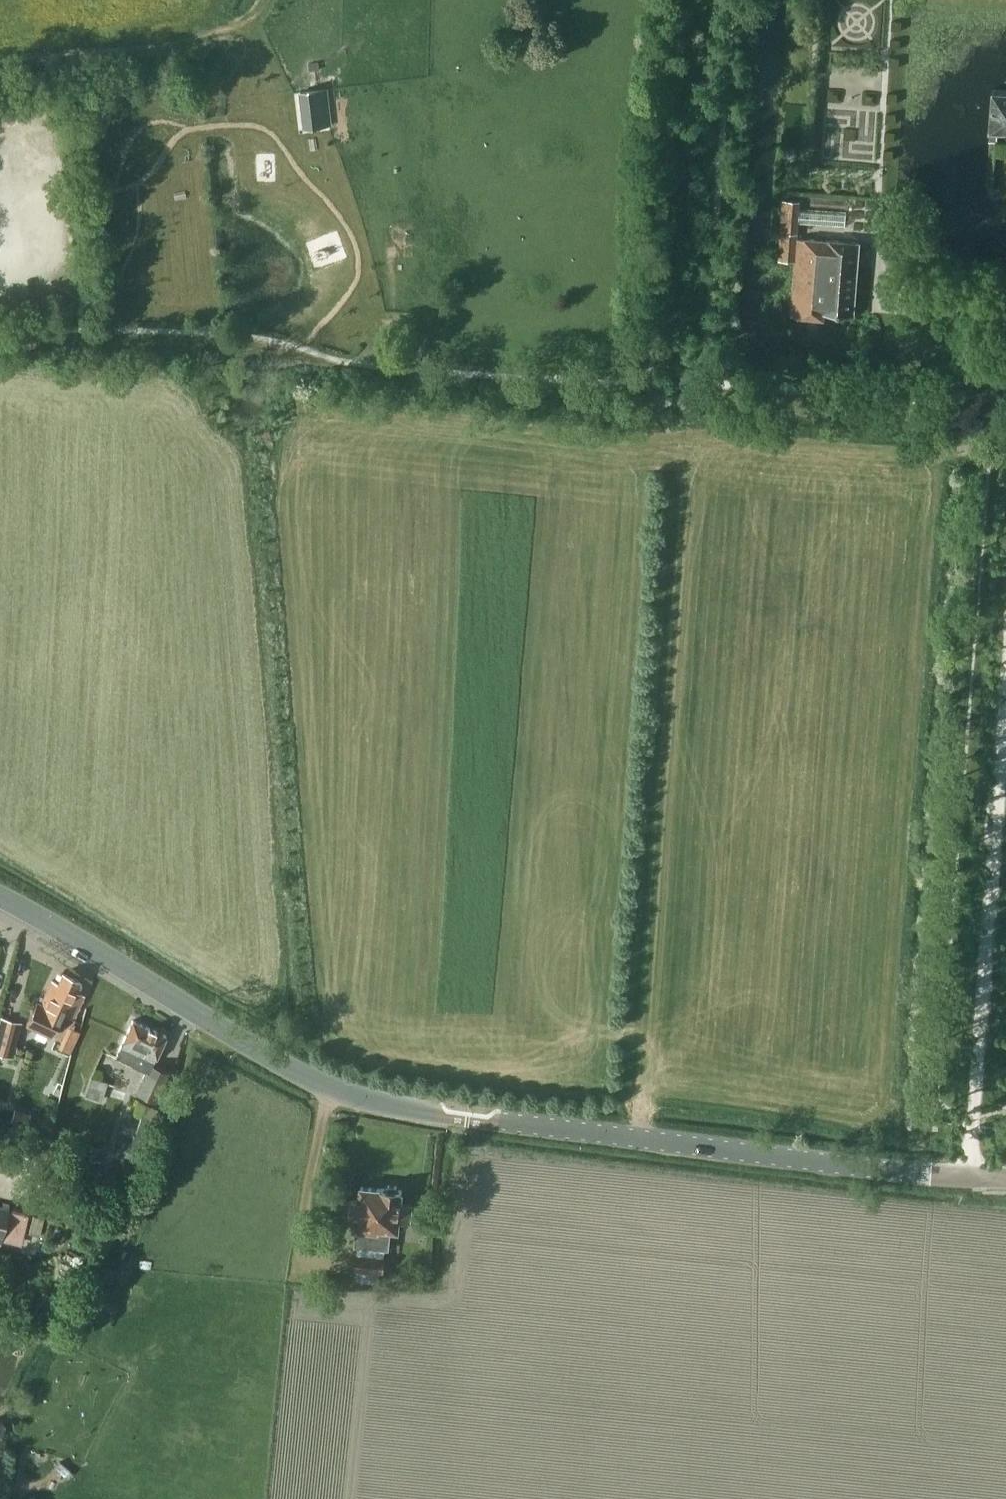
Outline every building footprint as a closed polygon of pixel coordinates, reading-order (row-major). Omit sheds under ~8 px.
[(325,88),(301,91),(303,115),(328,113),(325,88)] [(992,89),(989,128),(1005,129),(1005,90),(992,89)] [(853,314),(859,241),(830,239),(798,237),(799,222),(845,226),(846,214),(799,210),(800,200),(781,198),(776,260),(783,260),(795,260),(790,315),(823,318),(824,312),(853,314)] [(51,1035),(62,1013),(72,1018),(83,994),(75,990),(79,980),(62,972),(57,982),(52,979),(40,1003),(36,1001),(26,1024),(51,1035)] [(13,1057),(22,1021),(0,1016),(0,1054),(13,1057)] [(155,1100),(168,1071),(152,1064),(166,1034),(132,1019),(115,1056),(132,1064),(132,1065),(145,1071),(135,1092),(155,1100)] [(84,1095),(101,1100),(108,1081),(91,1076),(84,1095)] [(145,1103),(140,1116),(134,1134),(149,1139),(159,1108),(145,1103)] [(28,1111),(14,1107),(10,1120),(25,1124),(28,1111)] [(137,1158),(140,1146),(115,1139),(112,1150),(137,1158)] [(355,1244),(357,1244),(356,1253),(357,1253),(356,1269),(355,1279),(378,1281),(379,1271),(383,1272),(385,1256),(385,1247),(388,1247),(390,1229),(398,1230),(399,1220),(411,1221),(412,1203),(401,1202),(402,1189),(381,1186),(381,1187),(361,1185),(359,1198),(352,1198),(351,1212),(355,1212),(353,1229),(357,1229),(355,1244)] [(21,1244),(28,1212),(0,1205),(0,1239),(21,1244)] [(33,1214),(28,1232),(39,1234),(43,1217),(33,1214)]
